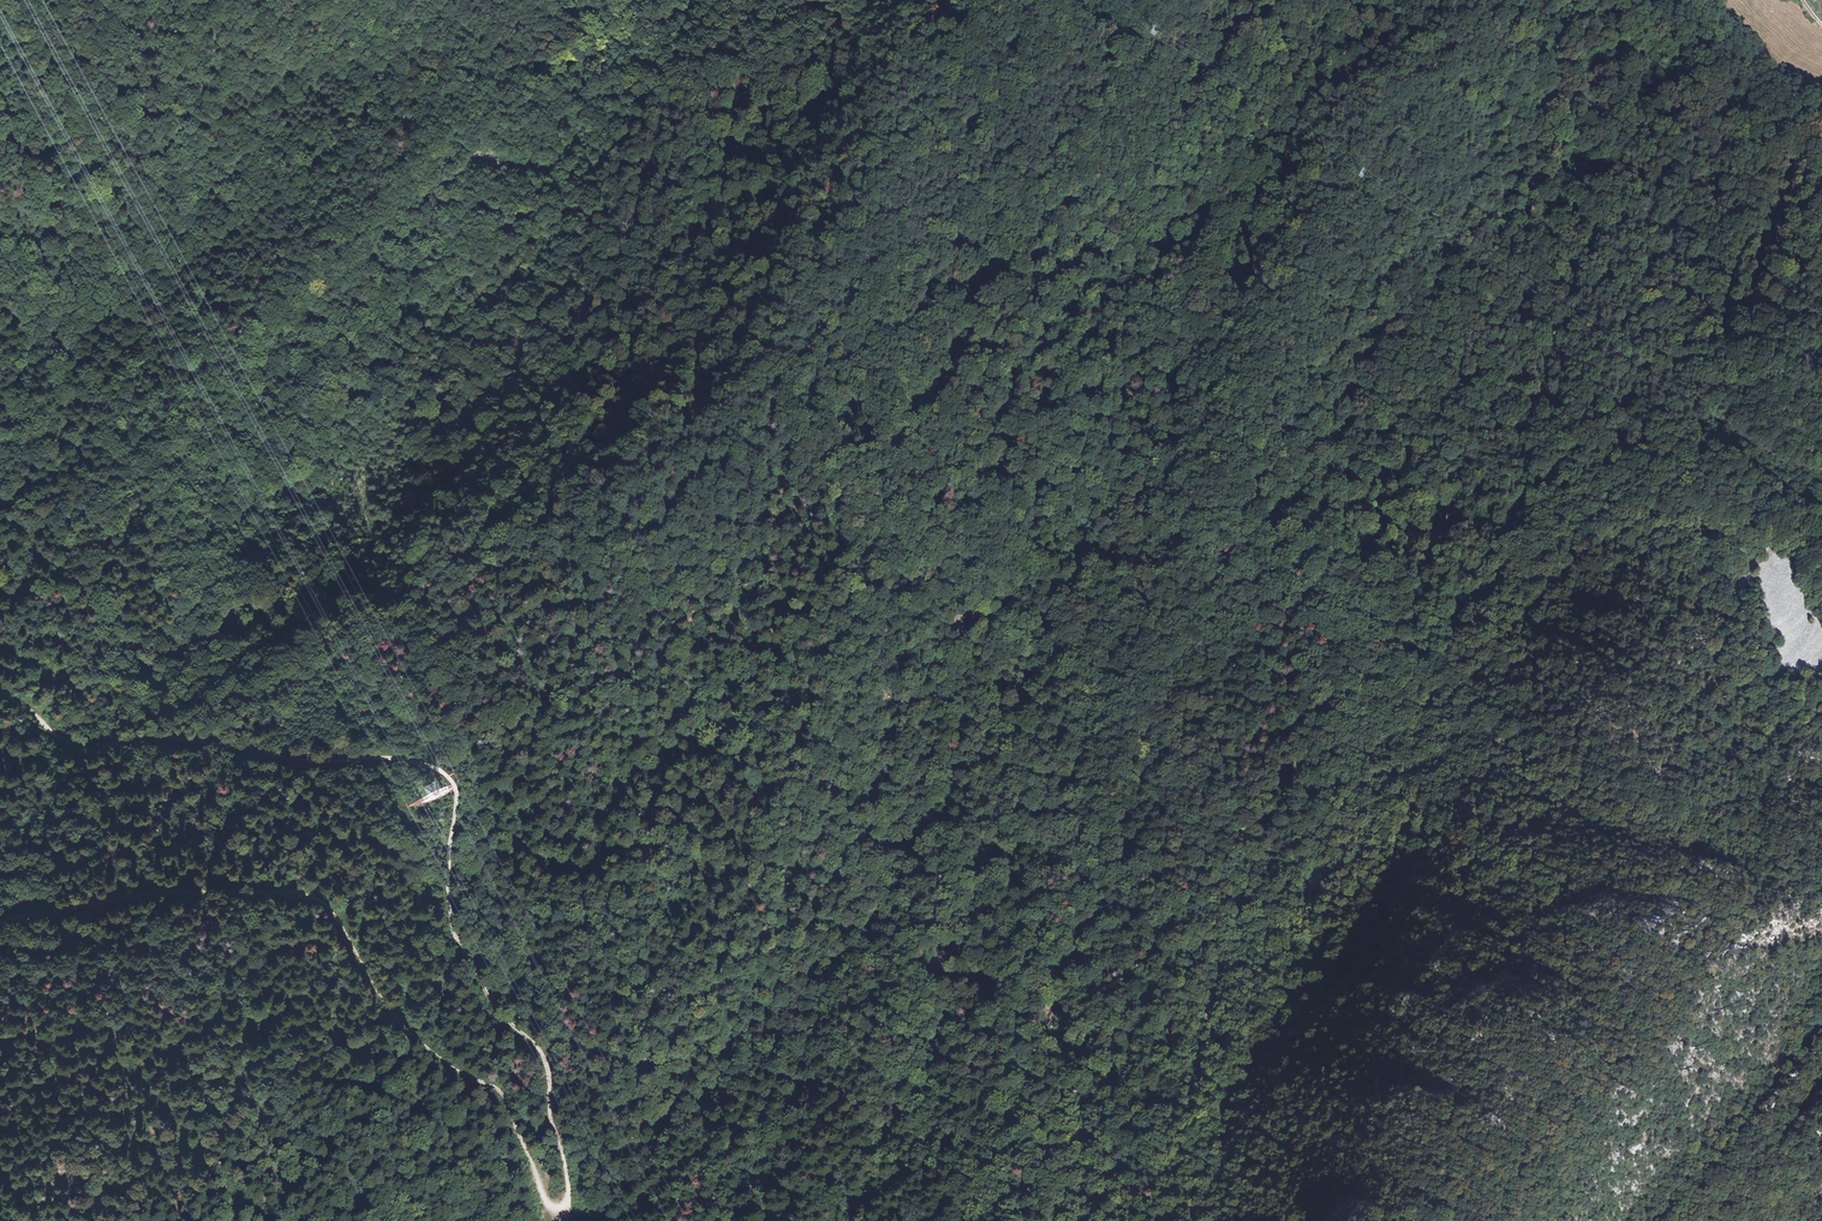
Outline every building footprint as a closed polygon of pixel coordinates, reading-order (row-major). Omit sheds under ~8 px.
[(722,737),(715,743),(720,749),(727,743),(722,737)]
